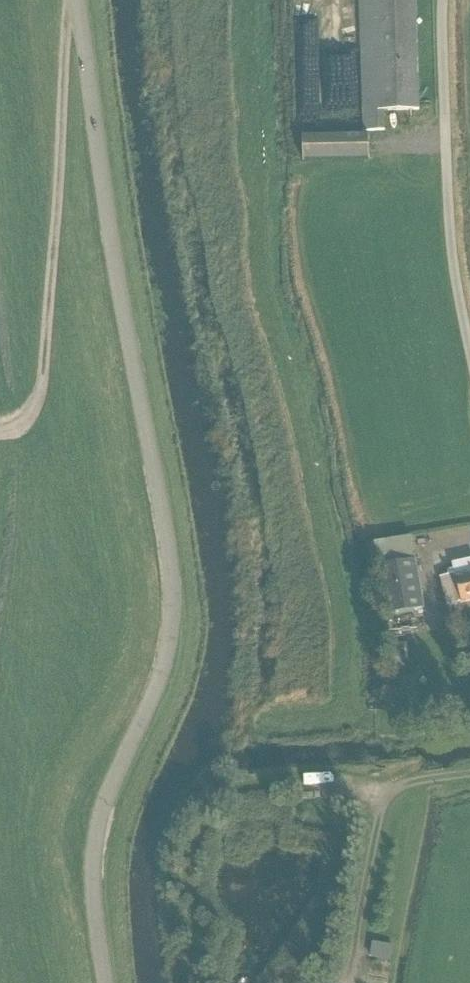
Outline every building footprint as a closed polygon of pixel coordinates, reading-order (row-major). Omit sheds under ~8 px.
[(362,77),(363,131),(385,131),(384,111),(419,110),(416,0),(359,0),(362,77)] [(370,159),(369,135),(303,137),(303,161),(370,159)] [(380,567),(378,567),(387,615),(425,609),(417,560),(416,560),(412,536),(375,543),(380,567)] [(454,571),(449,572),(450,577),(441,579),(446,606),(469,601),(469,561),(452,564),(454,571)] [(407,643),(395,643),(392,643),(392,667),(403,667),(403,660),(407,660),(407,643)] [(394,945),(373,942),(372,950),(371,959),(392,961),(394,945)]
